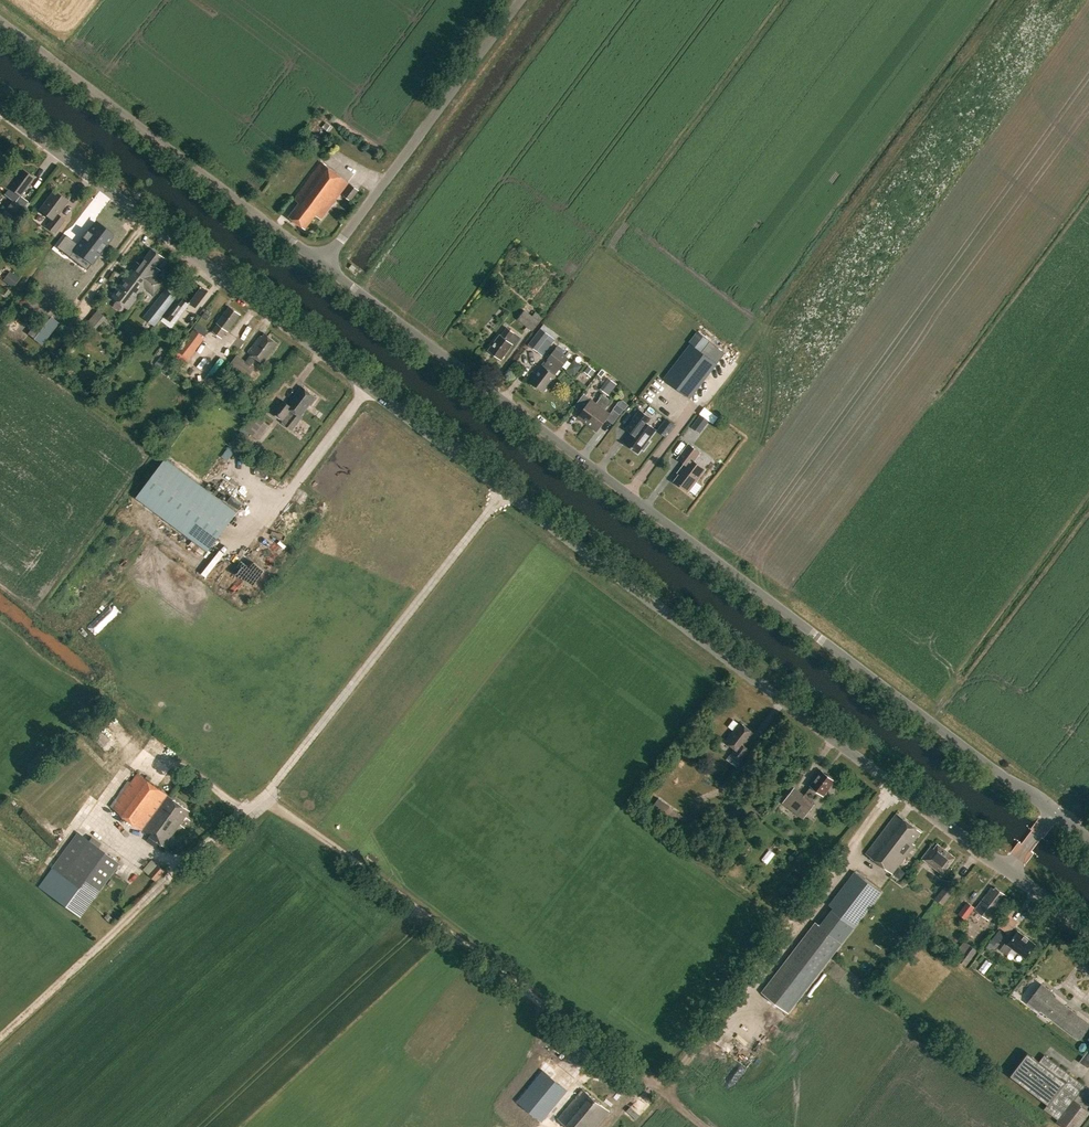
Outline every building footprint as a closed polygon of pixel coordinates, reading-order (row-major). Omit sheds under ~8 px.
[(315,215),(321,219),(348,182),(321,162),(294,199),(299,203),(289,216),(305,228),(315,215)] [(20,195),(33,178),(21,168),(14,177),(7,172),(0,181),(0,184),(6,189),(8,186),(20,195)] [(344,196),(350,201),(359,189),(352,185),(344,196)] [(46,225),(54,232),(64,219),(57,214),(67,201),(53,190),(38,209),(51,219),(46,225)] [(1,213),(9,219),(12,215),(15,217),(22,208),(12,200),(1,213)] [(56,247),(69,257),(75,249),(92,262),(99,253),(101,254),(107,246),(105,245),(112,236),(95,222),(88,231),(87,230),(81,237),(83,238),(80,241),(78,244),(65,235),(56,247)] [(163,257),(152,249),(140,264),(137,261),(111,295),(128,309),(145,287),(153,293),(163,281),(155,275),(160,269),(156,266),(163,257)] [(4,281),(12,287),(19,279),(10,272),(4,281)] [(195,306),(207,290),(195,282),(183,298),(179,294),(167,311),(175,317),(187,300),(195,306)] [(1,293),(7,297),(11,291),(4,287),(1,293)] [(154,325),(169,306),(159,298),(150,309),(153,311),(147,319),(154,325)] [(213,331),(219,335),(225,328),(228,330),(240,314),(229,307),(217,323),(218,323),(213,331)] [(202,317),(208,321),(212,316),(210,314),(212,311),(209,309),(202,317)] [(532,315),(524,309),(517,319),(532,331),(543,317),(535,311),(532,315)] [(100,323),(105,318),(96,311),(92,316),(100,323)] [(51,317),(34,339),(41,345),(58,323),(51,317)] [(183,342),(194,350),(208,332),(197,324),(183,342)] [(489,350),(500,359),(511,345),(514,346),(520,337),(506,326),(500,334),(500,335),(489,350)] [(543,356),(554,340),(540,329),(528,345),(543,356)] [(691,344),(701,352),(709,341),(697,332),(689,343),(691,344)] [(260,337),(249,352),(251,354),(246,362),(237,356),(231,364),(247,376),(253,368),(250,366),(256,357),(263,362),(276,343),(264,334),(262,338),(260,337)] [(689,343),(662,378),(689,399),(716,364),(689,343)] [(530,381),(543,391),(555,375),(554,375),(560,367),(560,368),(568,358),(556,348),(548,359),(549,360),(544,367),(542,366),(530,381)] [(218,382),(226,388),(230,382),(222,377),(218,382)] [(608,378),(600,389),(608,395),(616,384),(608,378)] [(223,388),(219,385),(211,395),(215,399),(223,388)] [(271,412),(283,421),(282,422),(292,429),(301,417),(300,416),(309,404),(310,404),(316,397),(301,386),(288,404),(281,399),(271,412)] [(577,416),(587,424),(607,397),(603,394),(596,403),(590,399),(577,416)] [(587,424),(597,431),(610,413),(605,409),(612,401),(607,397),(587,424)] [(623,410),(616,404),(613,409),(620,415),(623,410)] [(624,443),(638,453),(641,449),(644,450),(650,442),(648,440),(656,430),(647,423),(651,418),(640,410),(625,429),(631,434),(624,443)] [(243,428),(252,435),(263,421),(254,414),(243,428)] [(700,433),(709,421),(700,414),(691,427),(700,433)] [(232,457),(243,437),(235,433),(224,453),(232,457)] [(689,444),(678,458),(685,463),(683,466),(684,468),(674,481),(688,491),(704,469),(693,460),(699,452),(689,444)] [(137,498),(207,551),(237,512),(166,459),(137,498)] [(740,722),(725,741),(735,748),(731,753),(741,760),(749,749),(744,745),(754,733),(740,722)] [(786,797),(807,813),(814,804),(813,803),(820,793),(822,795),(833,780),(832,779),(832,777),(828,775),(828,776),(821,771),(817,776),(816,775),(812,780),(813,781),(810,786),(804,794),(794,787),(786,797)] [(189,809),(138,772),(112,807),(164,845),(189,809)] [(60,800),(67,803),(70,797),(62,794),(60,800)] [(687,817),(657,795),(651,804),(681,825),(687,817)] [(601,816),(613,803),(605,796),(593,809),(601,816)] [(897,813),(866,853),(892,873),(914,844),(912,842),(921,831),(897,813)] [(80,831),(41,885),(83,916),(122,862),(80,831)] [(931,846),(922,857),(942,873),(954,857),(937,844),(934,848),(931,846)] [(151,857),(142,867),(156,879),(164,869),(151,857)] [(126,872),(136,881),(145,870),(135,861),(126,872)] [(815,922),(762,992),(788,1013),(855,926),(881,892),(855,872),(829,905),(833,908),(820,925),(815,922)] [(936,897),(943,903),(956,887),(949,881),(936,897)] [(969,886),(960,896),(965,900),(974,890),(969,886)] [(973,912),(988,922),(1005,896),(993,889),(992,891),(988,888),(973,912)] [(967,902),(960,911),(967,916),(973,907),(967,902)] [(1002,929),(1008,933),(1018,921),(1011,916),(1002,929)] [(1000,930),(993,939),(998,943),(1005,934),(1000,930)] [(1012,947),(1025,956),(1034,944),(1017,931),(1008,943),(1005,941),(999,949),(1007,954),(1012,947)] [(950,957),(963,967),(975,952),(962,942),(950,957)] [(33,981),(41,971),(30,962),(22,971),(33,981)] [(1079,1038),(1088,1024),(1088,1023),(1051,995),(1053,992),(1041,984),(1027,1002),(1038,1011),(1040,1009),(1079,1038)] [(1087,1068),(1088,1065),(1088,1047),(1079,1062),(1087,1068)] [(1064,1126),(1078,1126),(1088,1112),(1073,1100),(1084,1085),(1044,1054),(1039,1062),(1027,1053),(1010,1075),(1047,1104),(1044,1108),(1058,1119),(1056,1121),(1064,1126)] [(543,1071),(540,1075),(518,1101),(539,1119),(542,1121),(567,1090),(543,1071)] [(582,1088),(558,1118),(568,1126),(595,1126),(609,1110),(582,1088)]
